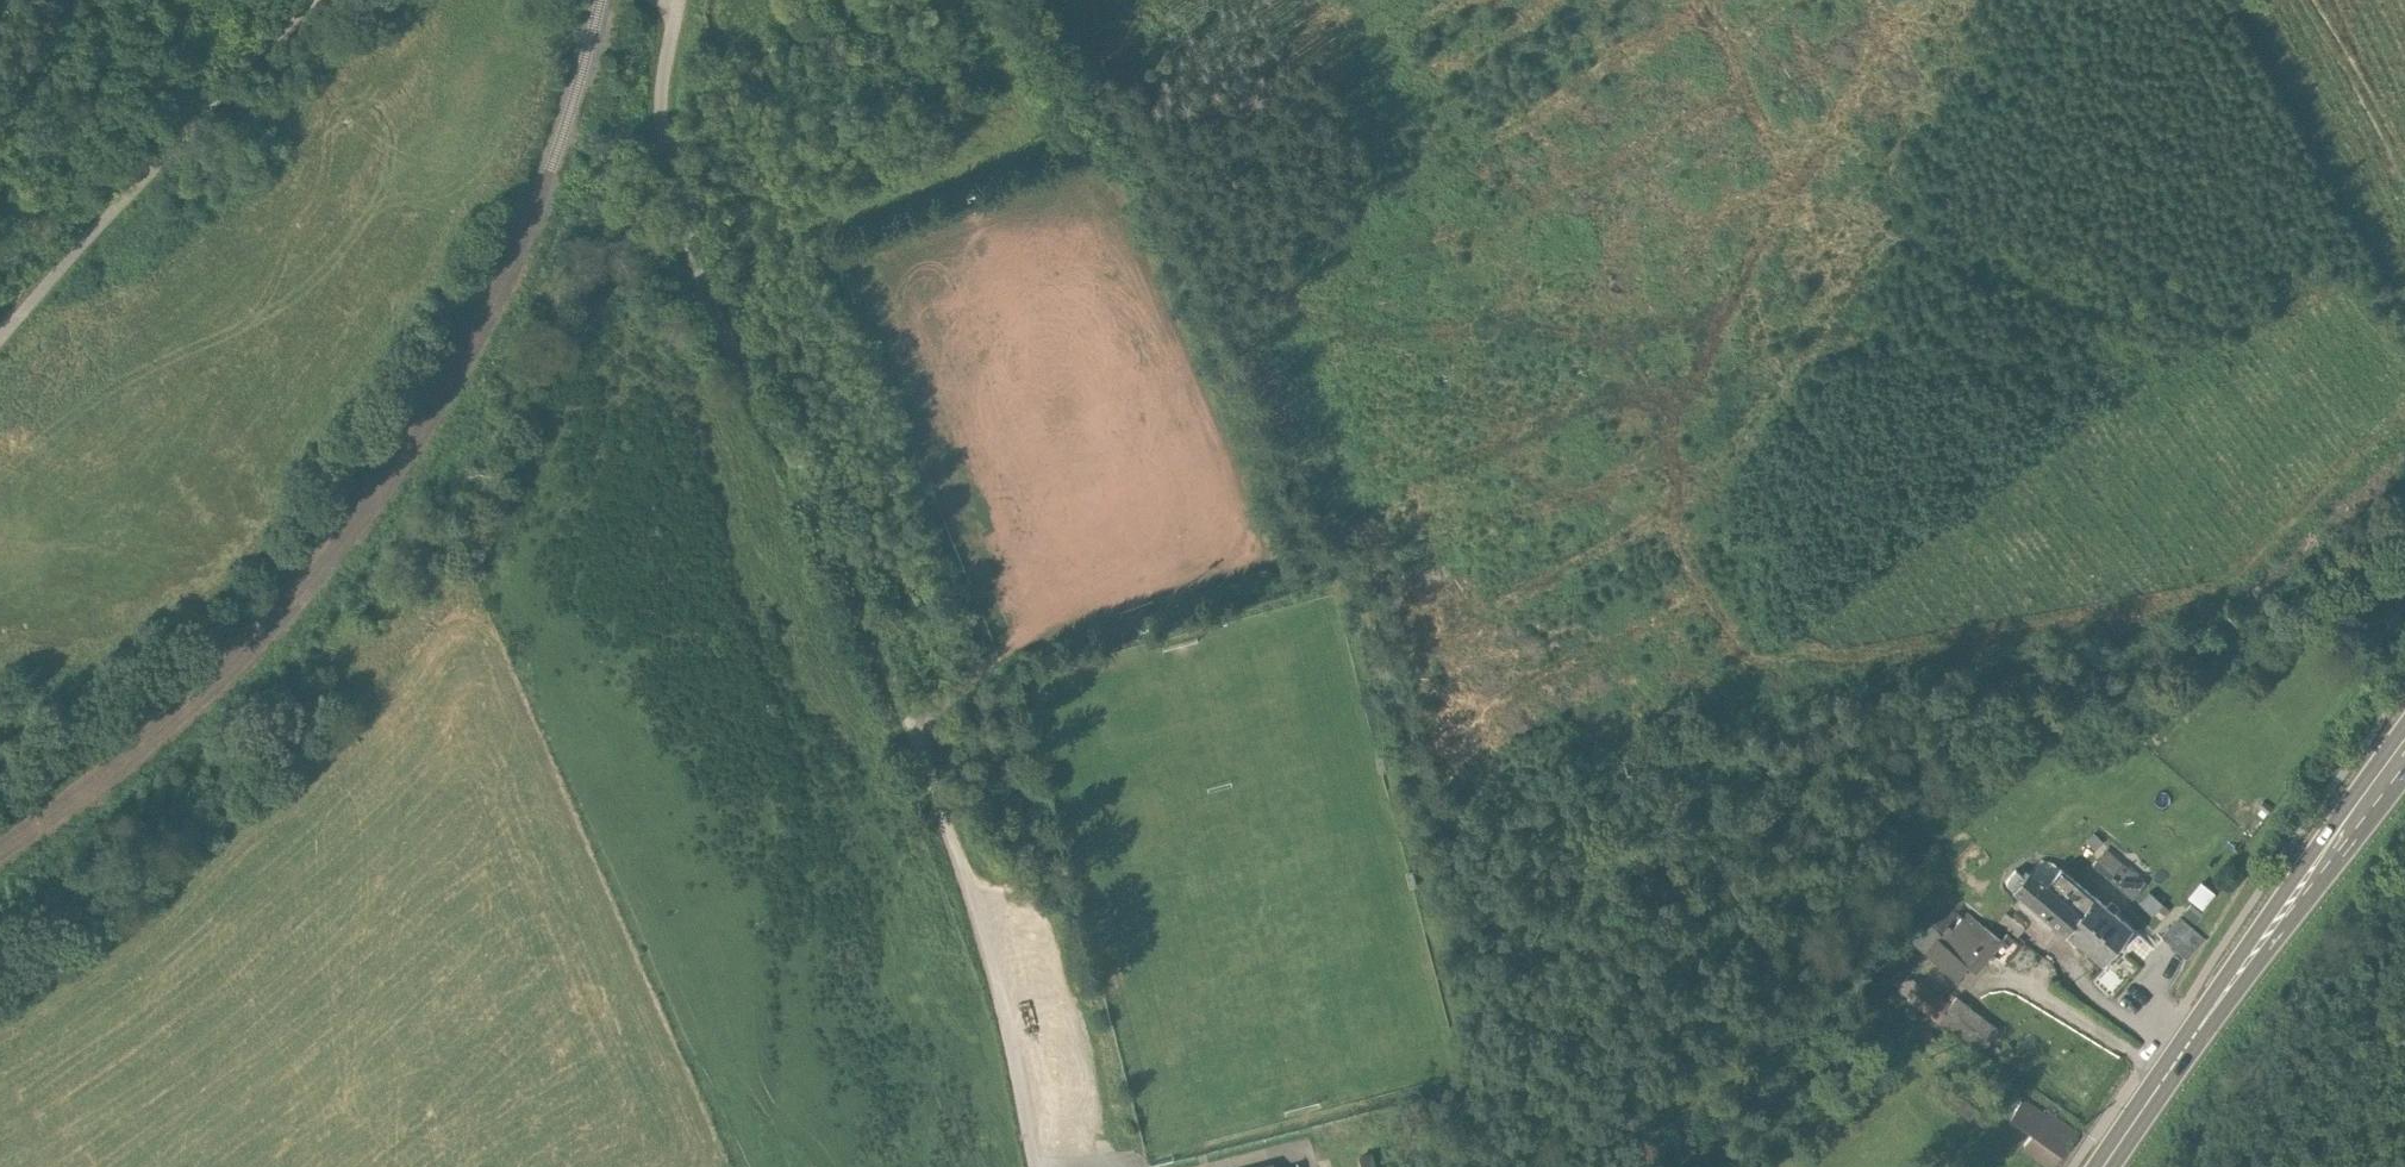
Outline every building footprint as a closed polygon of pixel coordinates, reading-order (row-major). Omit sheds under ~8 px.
[(2091,865),(2131,899),(2146,882),(2105,848),(2091,865)] [(2024,876),(2018,870),(2009,881),(2010,885),(2104,964),(2133,930),(2114,914),(2118,908),(2112,903),(2107,908),(2061,870),(2047,886),(2038,879),(2037,880),(2027,872),(2024,876)] [(2169,909),(2150,892),(2139,904),(2153,916),(2159,910),(2164,915),(2169,909)] [(2204,917),(2192,906),(2162,936),(2184,958),(2204,938),(2193,928),(2204,917)] [(2000,943),(1967,915),(1943,943),(1939,940),(1925,956),(1955,982),(1968,966),(1975,972),(2000,943)] [(1951,1006),(1908,977),(1897,993),(1984,1054),(1999,1032),(1957,998),(1951,1006)] [(2023,1101),(2010,1118),(2034,1136),(2024,1150),(2048,1166),(2053,1166),(2076,1135),(2047,1115),(2045,1117),(2023,1101)]
